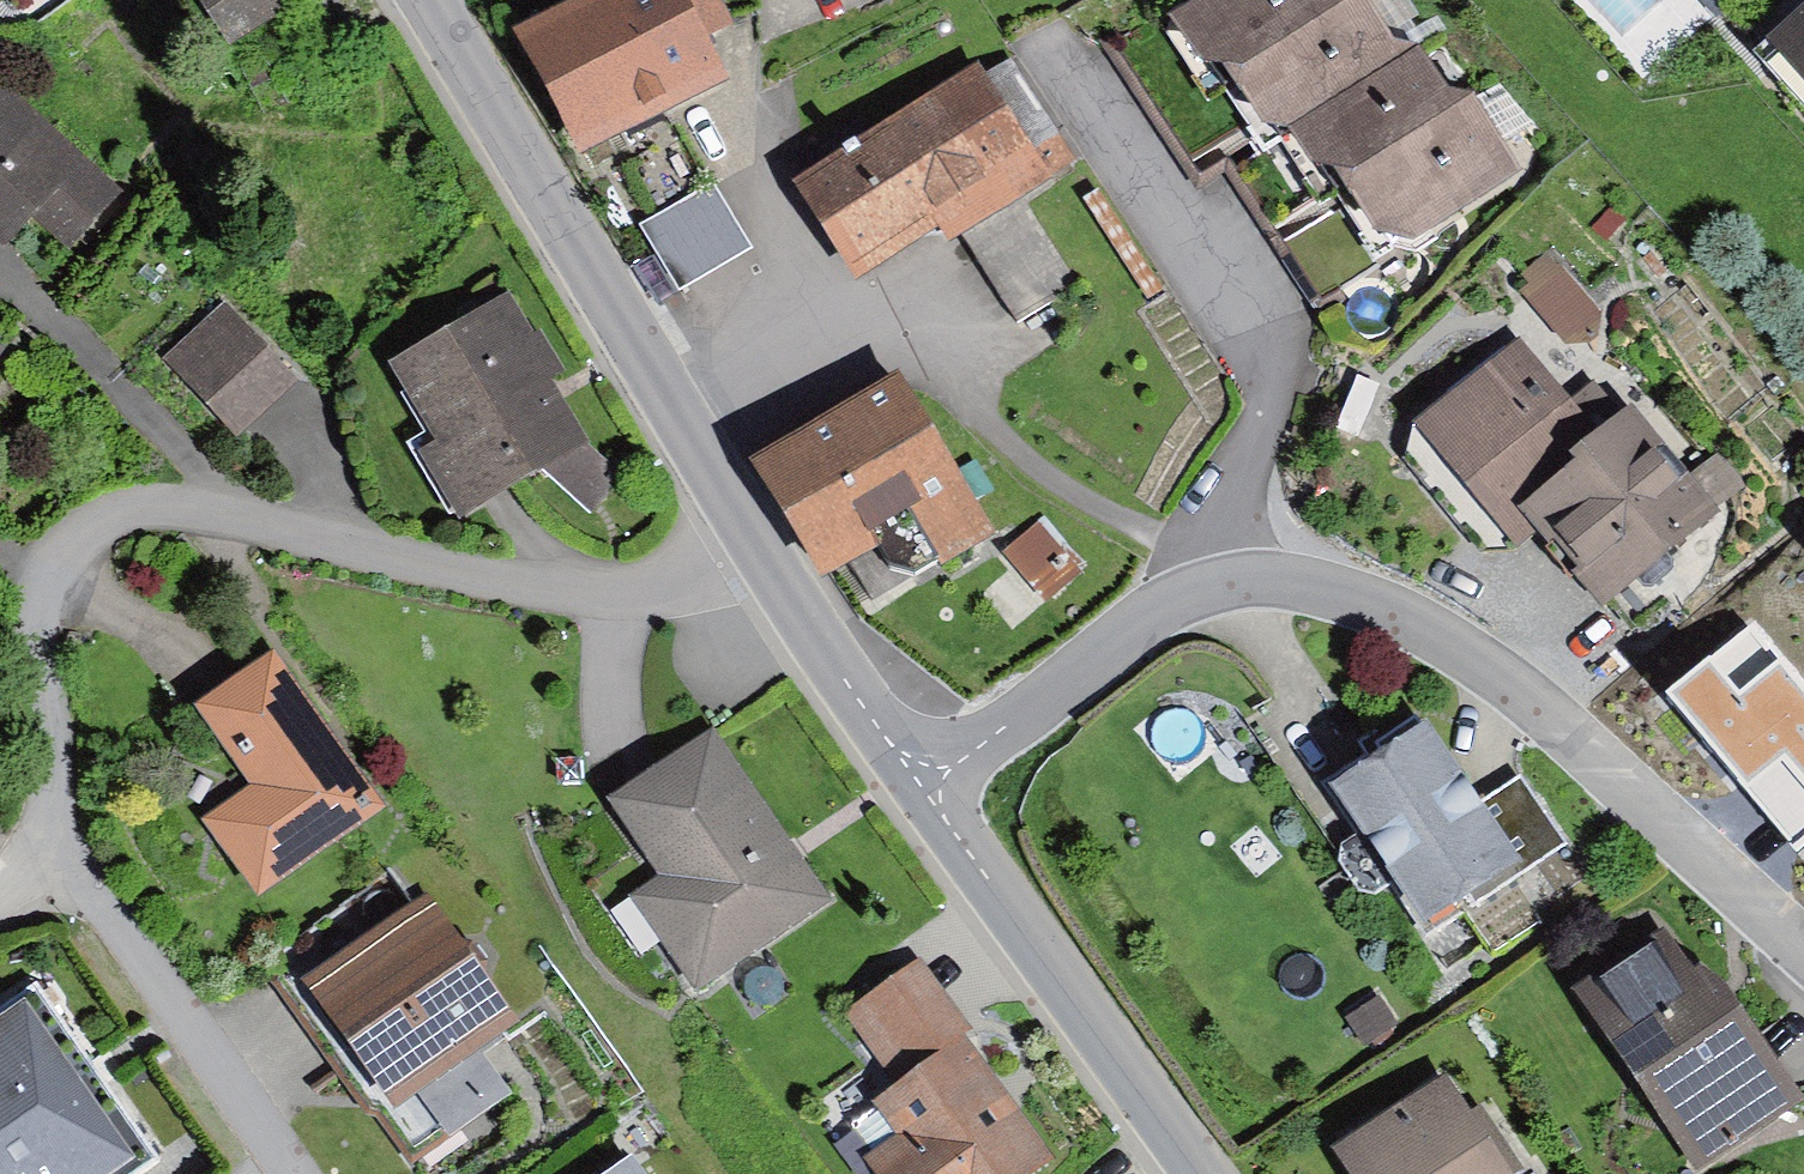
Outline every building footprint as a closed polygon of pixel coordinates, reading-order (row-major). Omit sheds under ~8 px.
[(224,46),(293,3),(291,0),(196,0),(224,46)] [(513,26),(577,152),(667,107),(612,0),(565,0),(513,26)] [(667,107),(730,77),(707,33),(731,20),(721,0),(612,0),(667,107)] [(1171,14),(1202,60),(1220,60),(1236,80),(1353,0),(1192,0),(1171,14)] [(1369,0),(1353,0),(1236,80),(1263,120),(1291,125),(1421,42),(1394,37),(1369,0)] [(1720,15),(1737,0),(1707,0),(1720,15)] [(1164,2),(1107,39),(1186,160),(1243,123),(1202,60),(1171,14),(1164,2)] [(1772,35),(1803,69),(1803,5),(1772,35)] [(1449,86),(1421,42),(1291,125),(1313,158),(1316,162),(1332,161),(1346,184),(1479,102),(1449,86)] [(980,60),(792,176),(854,275),(940,222),(951,239),(963,231),(1025,193),(1078,160),(1013,56),(988,71),(980,60)] [(0,78),(0,248),(32,212),(68,244),(120,187),(0,78)] [(1479,102),(1346,184),(1373,229),(1412,237),(1521,170),(1479,102)] [(1313,158),(1291,125),(1227,167),(1267,230),(1332,187),(1313,158)] [(710,181),(638,224),(678,291),(750,248),(710,181)] [(1100,187),(1083,197),(1147,300),(1163,290),(1100,187)] [(1082,278),(1025,193),(963,231),(1022,319),(1082,278)] [(1552,249),(1525,271),(1533,281),(1521,291),(1564,342),(1589,341),(1599,334),(1604,312),(1552,249)] [(652,256),(629,270),(650,304),(672,290),(652,256)] [(507,292),(392,359),(429,432),(409,442),(459,520),(542,467),(591,511),(624,472),(589,441),(552,375),(567,369),(541,327),(532,331),(507,292)] [(297,378),(225,305),(167,362),(238,435),(297,378)] [(1517,333),(1411,420),(1518,551),(1542,531),(1602,605),(1718,510),(1630,402),(1619,411),(1596,383),(1573,401),(1517,333)] [(897,369),(751,458),(822,573),(848,556),(876,601),(995,527),(897,369)] [(1039,523),(1003,555),(1047,604),(1083,571),(1039,523)] [(1668,693),(1803,850),(1803,683),(1751,622),(1668,693)] [(247,777),(197,812),(250,888),(381,797),(276,647),(195,703),(247,777)] [(1425,718),(1325,783),(1358,832),(1342,842),(1339,861),(1358,889),(1376,893),(1393,882),(1427,934),(1525,869),(1479,802),(1425,718)] [(660,875),(631,894),(689,981),(825,891),(717,728),(610,799),(660,875)] [(1520,775),(1479,802),(1525,869),(1566,842),(1520,775)] [(389,873),(264,965),(412,1166),(515,1090),(484,1048),(522,1021),(426,890),(410,902),(389,873)] [(1663,925),(1573,989),(1697,1164),(1797,1094),(1703,961),(1693,968),(1663,925)] [(842,1014),(898,1086),(968,1035),(974,1027),(918,955),(842,1014)] [(0,1014),(0,1173),(126,1173),(149,1159),(37,990),(0,1014)] [(1378,995),(1346,1016),(1363,1043),(1396,1023),(1378,995)] [(863,1153),(878,1173),(1029,1173),(1056,1155),(968,1035),(898,1086),(876,1102),(896,1129),(863,1153)] [(1330,1147),(1347,1173),(1513,1173),(1524,1167),(1481,1102),(1470,1109),(1445,1072),(1330,1147)] [(630,1156),(605,1173),(642,1173),(630,1156)]
